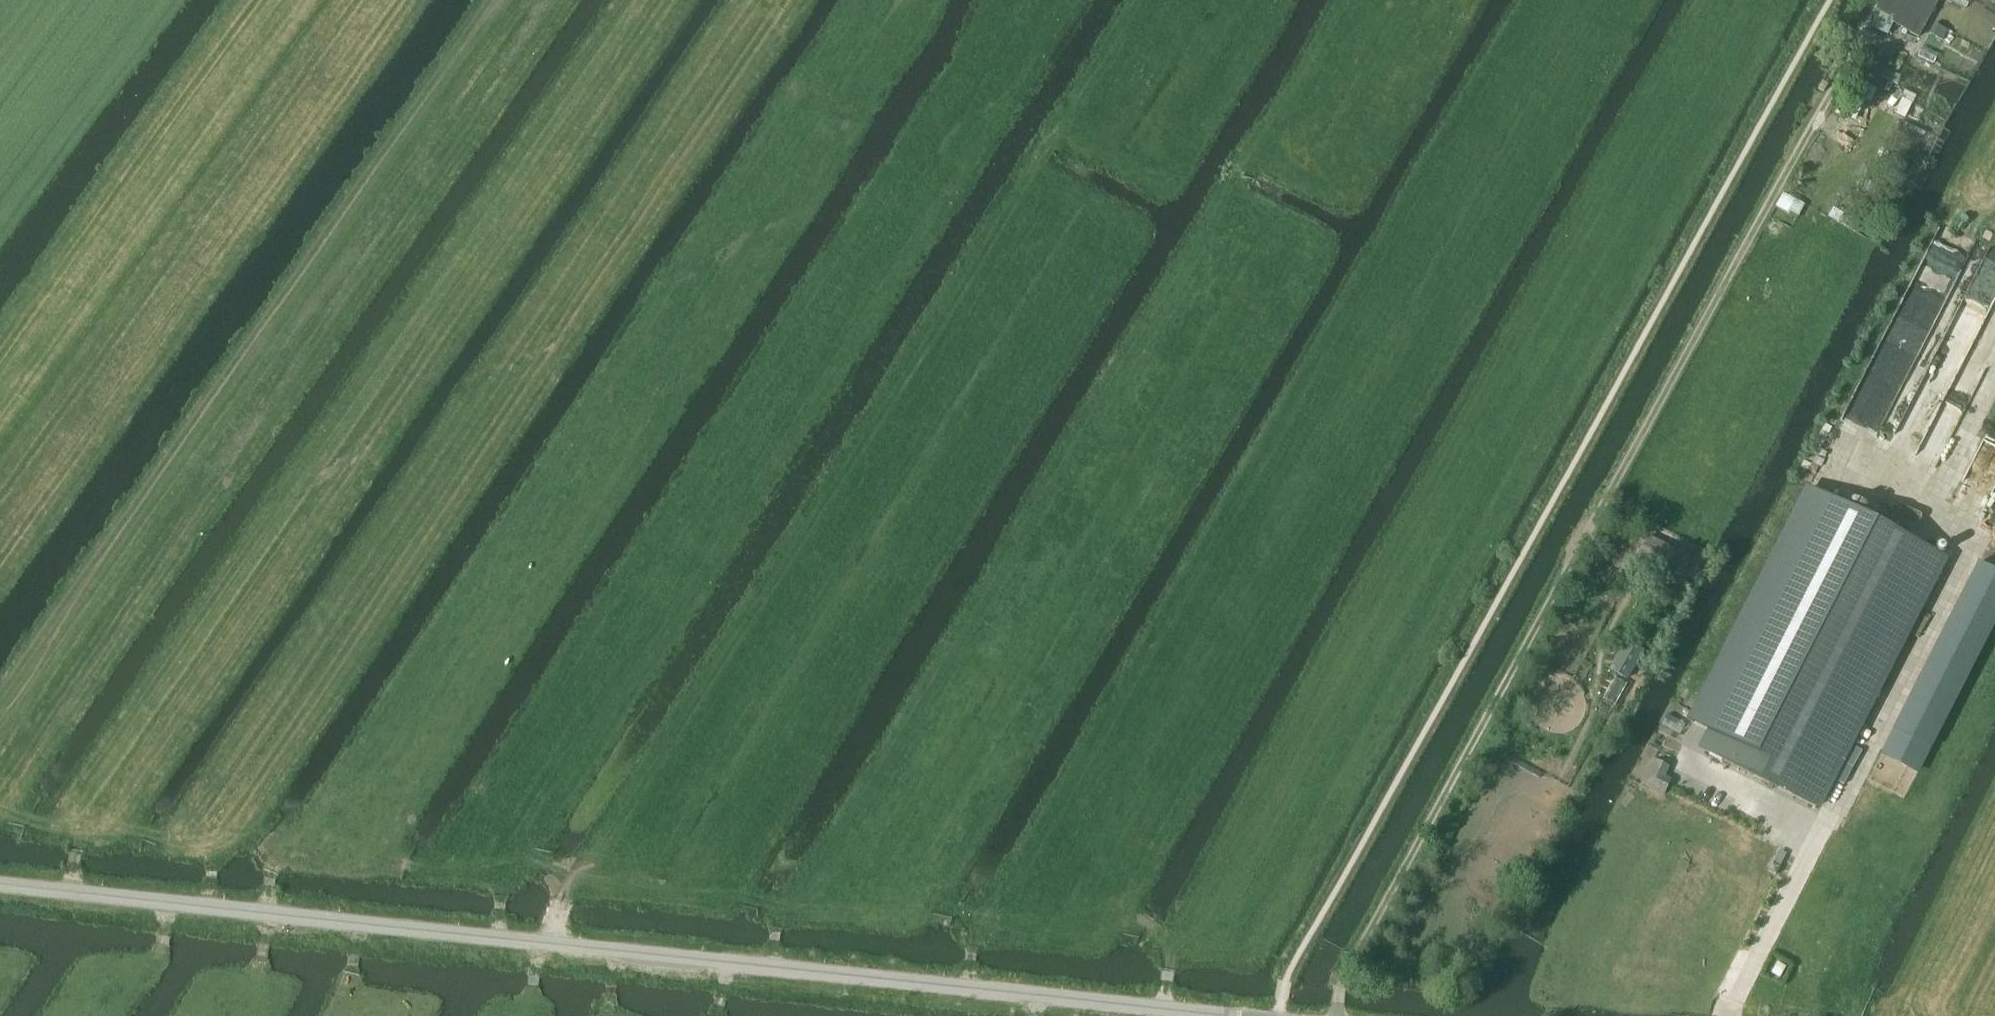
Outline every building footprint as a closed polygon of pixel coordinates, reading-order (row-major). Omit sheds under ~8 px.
[(1929,30),(1944,0),(1892,0),(1887,9),(1929,30)] [(1805,486),(1686,720),(1706,731),(1697,748),(1780,790),(1802,801),(1820,811),(1948,559),(1930,550),(1910,540),(1805,486)]
